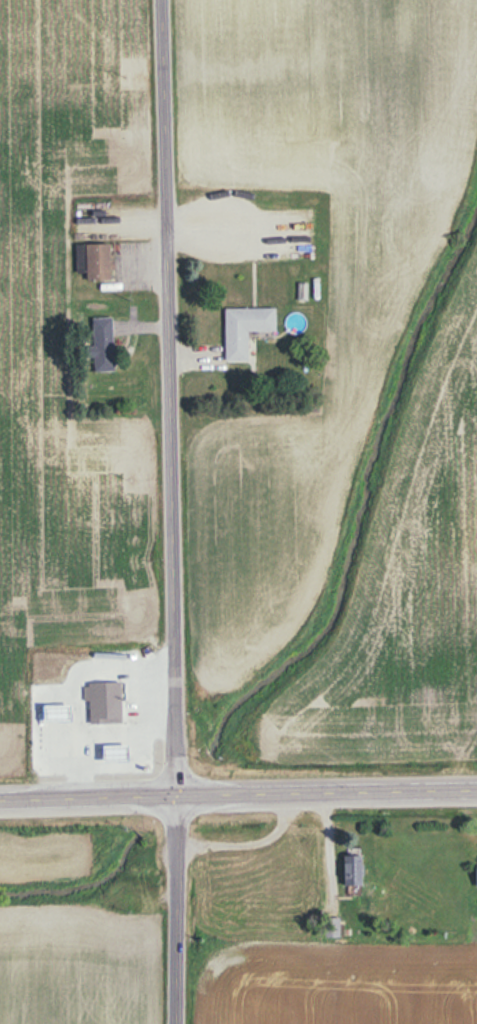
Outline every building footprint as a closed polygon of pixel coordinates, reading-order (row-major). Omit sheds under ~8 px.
[(112,281),(112,244),(87,244),(87,281),(112,281)] [(226,308),(226,362),(249,362),(249,331),(277,331),(277,308),(226,308)] [(114,318),(92,319),(93,371),(114,370),(114,318)] [(89,716),(123,715),(123,700),(122,700),(121,680),(89,681),(89,685),(83,685),(84,698),(89,698),(89,716)] [(61,710),(60,694),(44,694),(44,710),(61,710)] [(364,885),(364,855),(345,855),(345,885),(364,885)]
